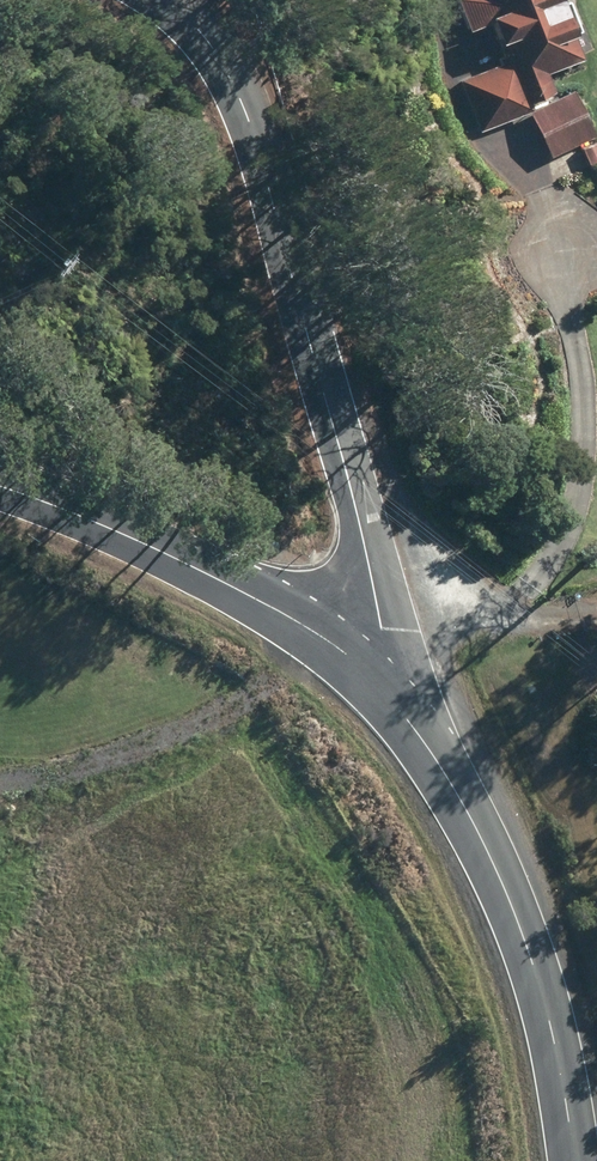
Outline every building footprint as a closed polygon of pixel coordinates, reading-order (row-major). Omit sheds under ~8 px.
[(468,45),(482,39),(490,60),(458,72),(479,125),(518,109),(534,151),(582,132),(558,71),(582,62),(558,0),(451,0),(468,45)]
